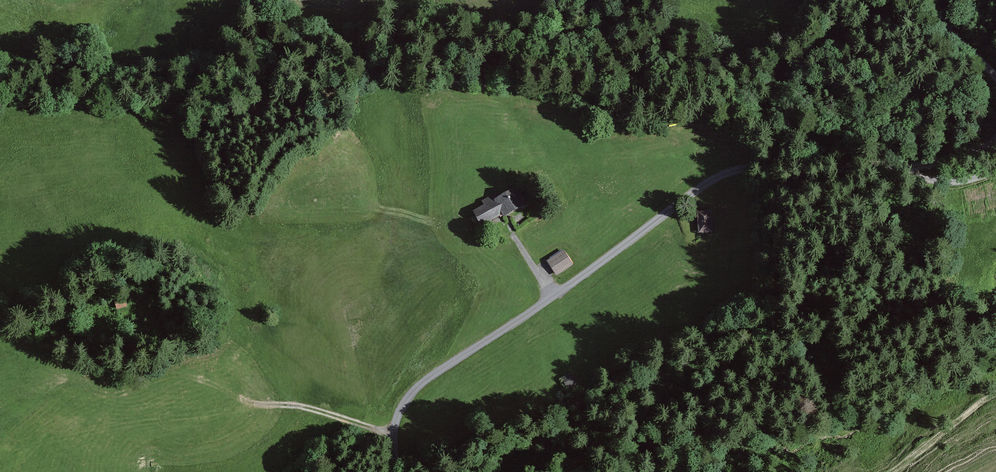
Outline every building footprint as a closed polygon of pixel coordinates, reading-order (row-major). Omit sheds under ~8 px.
[(518,188),(474,212),(483,229),(527,205),(518,188)] [(711,213),(697,214),(698,235),(712,234),(711,213)] [(565,252),(548,263),(556,277),(574,266),(565,252)] [(117,301),(128,300),(126,288),(115,290),(117,301)]
